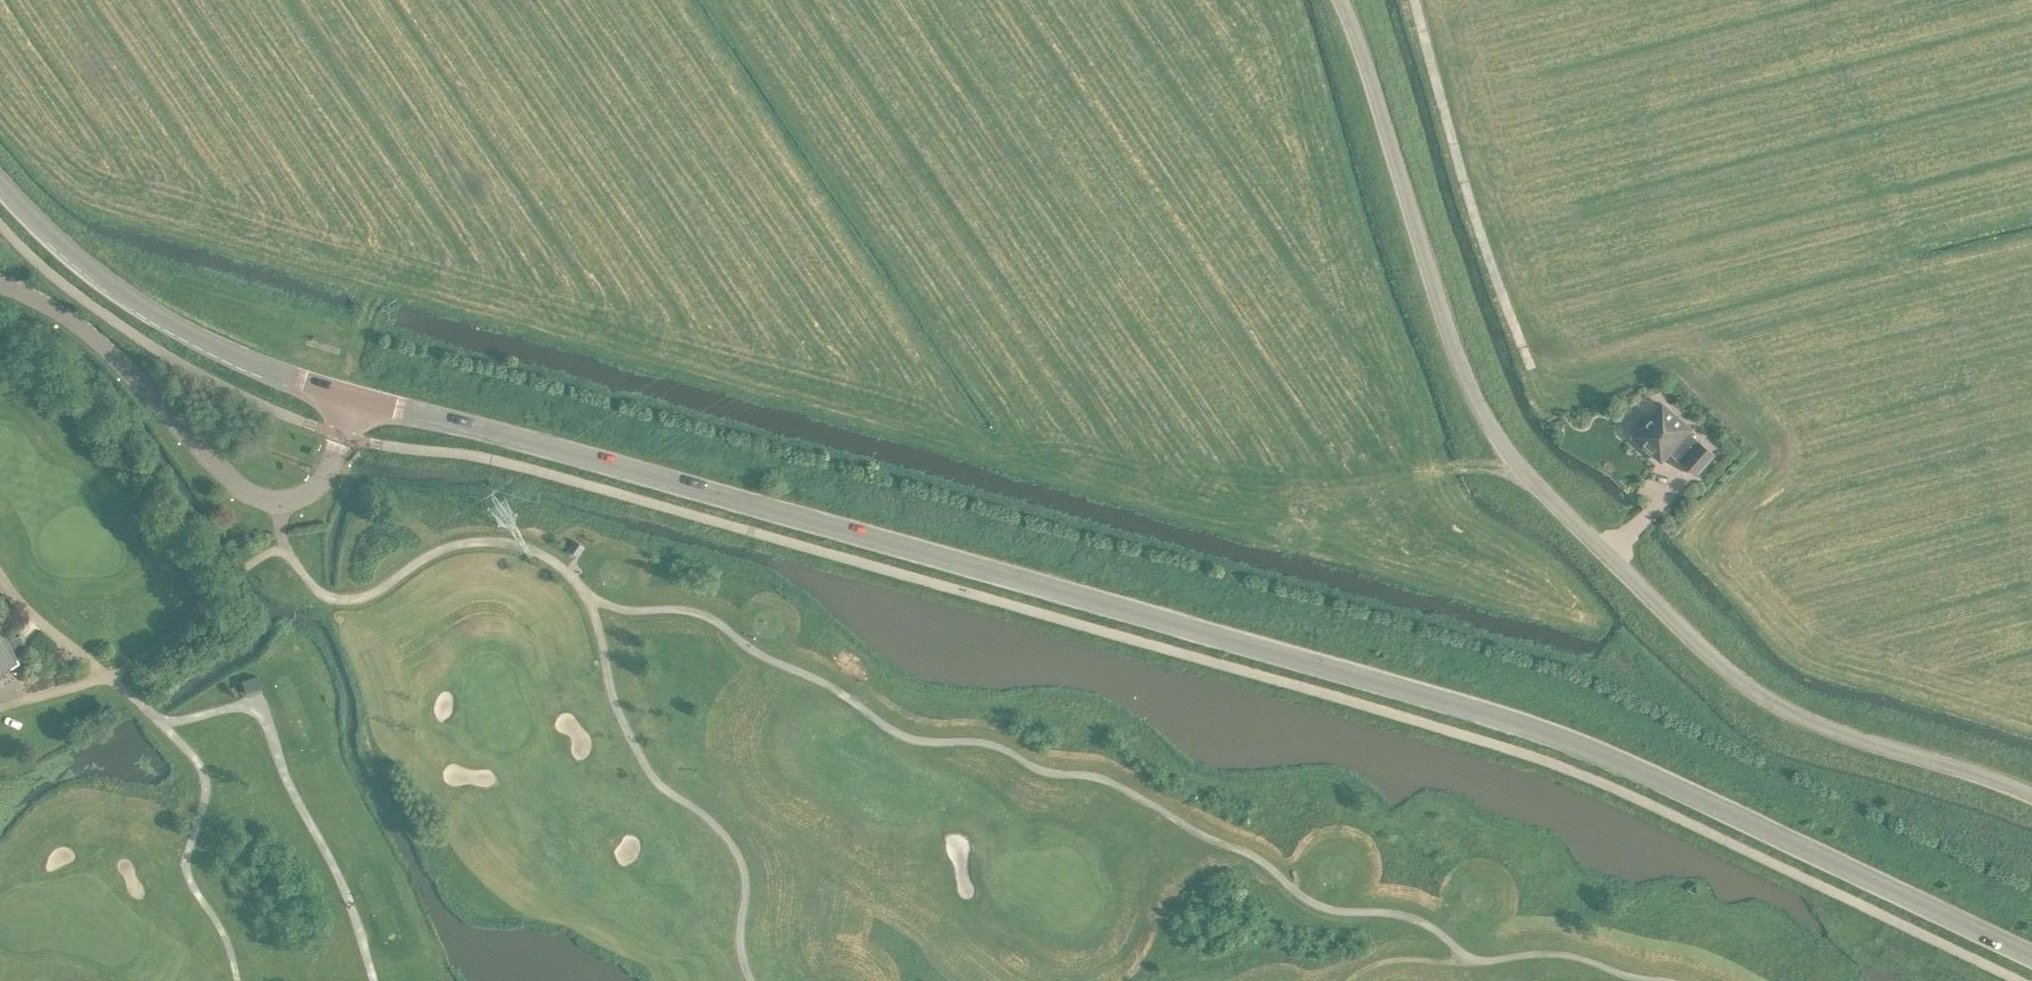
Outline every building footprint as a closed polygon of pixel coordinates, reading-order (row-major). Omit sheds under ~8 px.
[(1647,411),(1647,415),(1631,433),(1658,456),(1668,444),(1680,455),(1678,458),(1692,470),(1710,449),(1697,437),(1696,438),(1684,427),(1687,423),(1661,400),(1658,403),(1653,404),(1647,411)] [(17,662),(0,630),(0,672),(17,662)]
